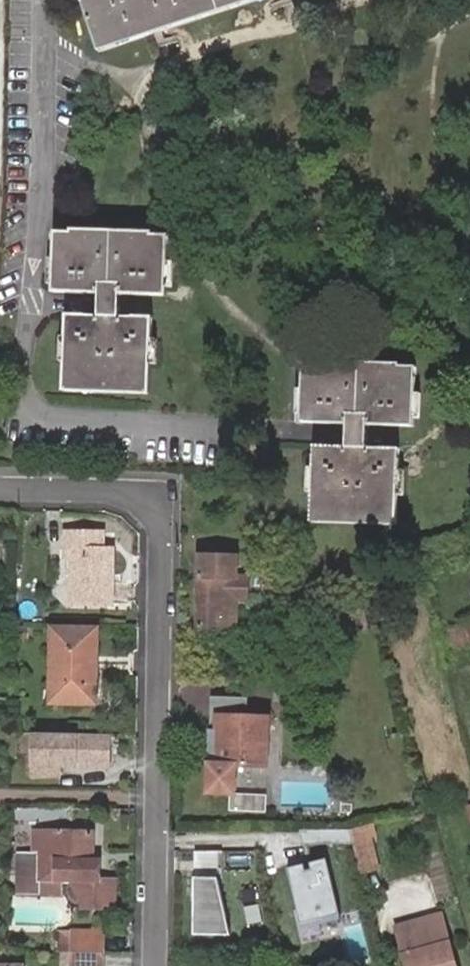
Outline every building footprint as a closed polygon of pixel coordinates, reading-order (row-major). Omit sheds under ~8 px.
[(107,51),(263,0),(90,0),(107,51)] [(67,317),(64,391),(151,395),(152,321),(121,320),(121,297),(167,298),(168,238),(155,237),(155,234),(74,231),(74,234),(56,234),(55,294),(102,296),(101,319),(67,317)] [(316,446),(314,522),(402,525),(403,450),(370,448),(371,426),(418,428),(418,369),(403,368),(403,365),(325,362),(324,366),(306,365),(305,424),(351,425),(350,448),(316,446)] [(101,549),(102,532),(67,531),(67,557),(75,557),(75,602),(113,603),(113,549),(101,549)] [(237,598),(239,553),(200,553),(198,627),(237,628),(237,602),(243,603),(243,598),(237,598)] [(450,631),(455,651),(469,647),(469,626),(450,631)] [(91,689),(96,689),(97,651),(95,651),(95,633),(56,631),(55,650),(54,704),(90,705),(91,689)] [(210,697),(209,718),(218,718),(218,717),(249,718),(249,698),(210,697)] [(208,757),(208,792),(236,793),(237,780),(237,766),(266,767),(268,718),(249,718),(218,717),(218,718),(209,718),(209,730),(208,730),(207,757),(208,757)] [(49,733),(26,732),(25,746),(26,746),(51,748),(51,757),(111,757),(112,734),(49,733)] [(26,746),(25,746),(30,758),(51,758),(51,771),(111,771),(111,757),(51,757),(51,748),(26,746)] [(373,823),(353,827),(357,843),(363,873),(382,869),(373,823)] [(357,843),(353,827),(348,828),(326,828),(328,843),(357,843)] [(328,843),(326,828),(304,829),(307,844),(328,843)] [(44,854),(42,854),(41,889),(44,889),(64,890),(64,883),(75,883),(75,888),(76,890),(115,890),(116,880),(101,880),(102,860),(94,860),(95,833),(78,833),(63,832),(45,832),(44,854)] [(217,877),(217,850),(194,851),(194,877),(217,877)] [(41,889),(42,854),(22,854),(21,890),(21,895),(64,896),(64,890),(44,889),(41,889)] [(341,917),(328,861),(311,865),(313,871),(307,873),(305,866),(289,870),(302,926),(325,921),(341,917)] [(226,917),(217,877),(194,877),(193,934),(226,935),(226,917)] [(115,890),(76,890),(85,904),(85,910),(115,910),(115,890)] [(445,914),(428,919),(437,947),(453,943),(445,914)] [(342,922),(341,917),(325,921),(326,926),(342,922)] [(453,943),(437,947),(428,919),(400,927),(410,965),(460,965),(453,943)] [(63,931),(62,952),(77,952),(107,953),(107,932),(63,931)] [(107,953),(77,952),(77,965),(106,965),(107,953)]
